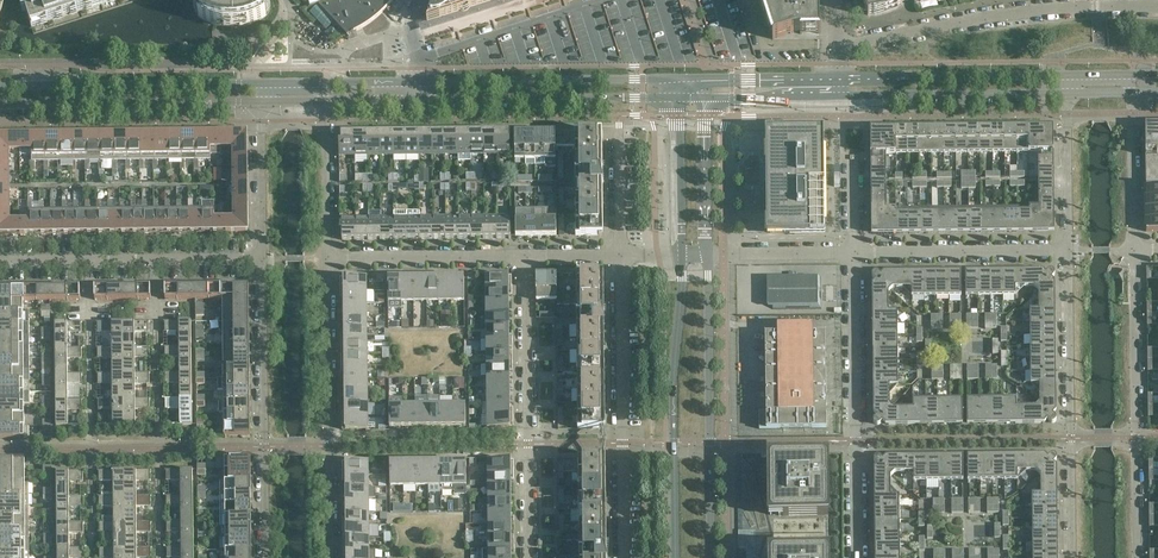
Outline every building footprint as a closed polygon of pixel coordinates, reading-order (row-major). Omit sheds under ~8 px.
[(40,0),(23,0),(23,2),(23,3),(22,3),(22,12),(27,12),(31,27),(47,22),(40,0)] [(84,0),(40,0),(47,22),(87,9),(86,6),(84,0)] [(100,0),(84,0),(86,6),(87,9),(102,4),(100,0)] [(195,1),(194,3),(194,4),(194,5),(194,7),(194,8),(194,9),(195,11),(195,12),(196,13),(196,14),(198,16),(198,17),(199,17),(202,19),(204,21),(206,22),(209,23),(213,24),(217,25),(221,26),(226,27),(230,27),(234,27),(239,27),(242,26),(245,26),(249,25),(253,24),(255,23),(257,22),(260,20),(264,18),(266,16),(268,14),(269,13),(269,12),(270,11),(270,10),(270,9),(271,8),(271,6),(271,5),(271,4),(270,2),(270,1),(269,0),(195,0),(195,1)] [(390,4),(392,1),(393,0),(332,0),(319,4),(348,35),(355,32),(356,32),(359,30),(364,27),(367,25),(370,23),(373,20),(376,18),(378,17),(381,14),(384,11),(386,9),(390,4)] [(484,0),(435,0),(431,13),(428,22),(443,17),(471,8),(485,3),(484,0)] [(820,0),(760,0),(773,39),(795,32),(800,32),(800,34),(820,34),(820,0)] [(860,12),(866,10),(868,16),(874,15),(878,12),(885,11),(892,8),(897,7),(902,5),(901,1),(901,0),(856,0),(860,12)] [(1156,125),(1145,125),(1146,137),(1146,139),(1145,139),(1146,185),(1157,185),(1157,125),(1156,125)] [(1005,153),(1004,129),(1004,127),(992,128),(992,129),(993,153),(1005,153)] [(1017,152),(1017,128),(1017,127),(1004,127),(1004,129),(1005,153),(1017,152)] [(1029,152),(1029,128),(1029,127),(1017,127),(1017,128),(1017,152),(1029,152)] [(1053,148),(1053,134),(1053,127),(1029,127),(1029,128),(1029,152),(1038,152),(1038,148),(1053,148)] [(907,154),(907,130),(907,128),(895,129),(895,130),(895,154),(907,154)] [(919,153),(919,129),(919,128),(907,128),(907,130),(907,154),(919,153)] [(932,153),(931,129),(931,128),(919,128),(919,129),(919,153),(932,153)] [(944,153),(943,129),(943,128),(931,128),(931,129),(932,153),(944,153)] [(956,153),(956,129),(956,128),(943,128),(943,129),(944,153),(956,153)] [(968,153),(968,129),(968,128),(956,128),(956,129),(956,153),(968,153)] [(980,153),(980,129),(980,128),(968,128),(968,129),(968,153),(980,153)] [(993,153),(992,129),(992,128),(980,128),(980,129),(980,153),(993,153)] [(825,233),(824,129),(791,130),(766,130),(766,137),(766,153),(767,180),(766,180),(766,191),(767,234),(770,234),(770,233),(825,233)] [(895,154),(895,130),(895,129),(870,129),(871,149),(886,149),(886,154),(895,154)] [(510,154),(510,133),(510,131),(508,131),(496,132),(496,154),(510,154)] [(406,155),(406,132),(393,133),(393,155),(406,155)] [(419,155),(419,132),(406,132),(406,155),(419,155)] [(432,155),(432,132),(419,132),(419,155),(432,155)] [(445,155),(445,132),(432,132),(432,155),(445,155)] [(458,155),(458,132),(445,132),(445,155),(458,155)] [(471,154),(471,132),(458,132),(458,155),(471,154)] [(484,154),(483,132),(471,132),(471,154),(484,154)] [(496,154),(496,132),(483,132),(484,154),(496,154)] [(602,140),(602,132),(564,132),(564,138),(555,138),(556,147),(575,146),(602,146),(602,140)] [(355,156),(355,133),(341,133),(341,142),(339,142),(339,156),(355,156)] [(368,156),(367,133),(355,133),(355,156),(368,156)] [(380,155),(380,133),(367,133),(368,156),(380,155)] [(393,155),(393,133),(380,133),(380,155),(393,155)] [(525,159),(525,133),(514,133),(515,159),(525,159)] [(535,159),(535,133),(525,133),(525,159),(535,159)] [(545,159),(545,133),(535,133),(535,159),(545,159)] [(556,147),(555,138),(555,133),(545,133),(545,159),(556,159),(556,147)] [(235,147),(235,134),(210,135),(210,147),(234,147),(235,147)] [(247,158),(247,134),(235,134),(235,147),(234,147),(234,158),(247,158)] [(128,161),(128,135),(114,136),(115,161),(117,161),(126,161),(128,161)] [(142,161),(141,135),(128,135),(128,161),(130,161),(139,161),(142,161)] [(155,161),(155,135),(141,135),(142,161),(144,161),(153,161),(155,161)] [(169,160),(169,135),(155,135),(155,161),(158,161),(167,160),(169,160)] [(182,160),(182,135),(169,135),(169,160),(171,160),(180,160),(182,160)] [(196,160),(196,135),(182,135),(182,160),(185,160),(194,160),(196,160)] [(210,147),(210,135),(196,135),(196,160),(199,160),(211,160),(210,147)] [(33,149),(32,136),(7,137),(8,150),(32,149),(33,149)] [(46,162),(46,136),(32,136),(33,149),(32,149),(32,161),(32,162),(35,162),(44,162),(46,162)] [(60,162),(60,136),(46,136),(46,162),(49,162),(58,162),(60,162)] [(74,161),(74,136),(60,136),(60,162),(62,162),(72,161),(74,161)] [(87,161),(87,136),(74,136),(74,161),(76,161),(85,161),(87,161)] [(101,161),(101,136),(87,136),(87,161),(90,161),(99,161),(101,161)] [(115,161),(114,136),(101,136),(101,161),(103,161),(112,161),(115,161)] [(7,137),(0,137),(0,161),(9,160),(8,150),(7,137)] [(602,158),(602,146),(575,146),(575,159),(602,158)] [(1054,211),(1053,148),(1038,148),(1038,152),(1039,207),(1039,211),(1054,211)] [(887,213),(887,208),(886,179),(886,154),(886,149),(871,149),(871,213),(887,213)] [(246,182),(247,158),(234,158),(234,182),(246,182)] [(603,185),(603,163),(602,163),(602,158),(575,159),(575,184),(599,184),(599,185),(603,185)] [(9,160),(0,161),(0,184),(10,184),(9,160)] [(603,197),(603,185),(599,185),(599,184),(575,184),(575,197),(603,197)] [(247,209),(246,189),(246,185),(234,186),(235,209),(247,209)] [(1146,185),(1146,197),(1157,197),(1157,185),(1146,185)] [(10,188),(0,188),(0,212),(9,212),(10,188)] [(603,210),(603,197),(575,197),(575,210),(603,210)] [(1146,197),(1146,208),(1157,208),(1157,197),(1146,197)] [(957,233),(956,207),(944,208),(945,233),(957,233)] [(969,233),(969,207),(956,207),(957,233),(969,233)] [(981,232),(981,207),(969,207),(969,233),(981,232)] [(993,232),(993,207),(981,207),(981,232),(993,232)] [(1006,232),(1005,207),(993,207),(993,232),(1006,232)] [(1018,232),(1017,207),(1005,207),(1006,232),(1018,232)] [(1030,232),(1030,207),(1017,207),(1018,232),(1030,232)] [(1054,232),(1054,211),(1039,211),(1039,207),(1030,207),(1030,232),(1054,232)] [(165,208),(158,209),(156,209),(156,234),(168,234),(168,208),(165,208)] [(177,208),(170,208),(168,208),(168,234),(179,234),(179,208),(177,208)] [(188,208),(181,208),(179,208),(179,234),(191,234),(191,208),(188,208)] [(200,208),(193,208),(191,208),(191,234),(202,233),(202,208),(200,208)] [(214,233),(214,221),(214,208),(204,208),(202,208),(202,233),(214,233)] [(896,233),(895,208),(887,208),(887,213),(871,213),(871,234),(896,233)] [(908,233),(908,208),(895,208),(896,233),(908,233)] [(920,233),(920,208),(908,208),(908,233),(920,233)] [(932,233),(932,208),(920,208),(920,233),(932,233)] [(945,233),(944,208),(932,208),(932,233),(945,233)] [(1146,208),(1146,220),(1157,220),(1157,208),(1146,208)] [(74,209),(67,210),(64,210),(65,235),(76,235),(76,209),(74,209)] [(85,209),(78,209),(76,209),(76,235),(88,235),(88,209),(85,209)] [(97,209),(90,209),(88,209),(88,235),(99,234),(99,209),(97,209)] [(108,209),(101,209),(99,209),(99,234),(111,234),(110,209),(108,209)] [(120,209),(113,209),(110,209),(111,234),(122,234),(122,209),(120,209)] [(131,209),(124,209),(122,209),(122,234),(134,234),(133,209),(131,209)] [(142,209),(136,209),(133,209),(134,234),(145,234),(145,209),(142,209)] [(154,209),(147,209),(145,209),(145,234),(156,234),(156,209),(154,209)] [(248,233),(247,209),(235,209),(235,220),(236,220),(236,233),(248,233)] [(39,210),(32,210),(29,210),(29,222),(30,222),(30,235),(42,235),(42,210),(39,210)] [(51,210),(44,210),(42,210),(42,235),(53,235),(53,210),(51,210)] [(62,210),(55,210),(53,210),(53,235),(65,235),(64,210),(62,210)] [(536,237),(536,210),(526,211),(526,237),(536,237)] [(546,237),(546,210),(536,210),(536,237),(546,237)] [(557,236),(556,223),(556,210),(546,210),(546,237),(557,236)] [(603,223),(603,210),(575,210),(575,223),(603,223)] [(526,237),(526,211),(515,211),(515,237),(526,237)] [(8,223),(9,223),(9,212),(0,212),(0,235),(8,235),(8,223)] [(459,239),(459,216),(446,217),(446,239),(459,239)] [(472,239),(471,216),(459,216),(459,239),(472,239)] [(484,239),(484,216),(471,216),(472,239),(484,239)] [(497,239),(497,216),(484,216),(484,239),(497,239)] [(511,239),(511,216),(497,216),(497,239),(509,238),(509,239),(511,239)] [(356,240),(355,217),(340,218),(340,232),(342,232),(342,240),(351,240),(356,240)] [(368,240),(368,217),(355,217),(356,240),(368,240)] [(381,240),(381,217),(368,217),(368,240),(381,240)] [(394,240),(394,217),(381,217),(381,240),(394,240)] [(407,240),(407,217),(394,217),(394,240),(407,240)] [(420,239),(420,217),(407,217),(407,240),(420,239)] [(433,239),(433,217),(420,217),(420,239),(433,239)] [(446,239),(446,217),(433,217),(433,239),(446,239)] [(236,233),(236,220),(235,220),(214,221),(214,233),(236,233)] [(1146,220),(1146,232),(1157,232),(1157,220),(1146,220)] [(30,222),(29,222),(9,223),(8,223),(8,235),(30,235),(30,222)] [(603,236),(603,223),(575,223),(575,236),(599,236),(603,236)] [(1036,289),(1054,271),(1053,270),(1052,270),(1051,269),(1050,269),(1050,270),(1049,270),(1046,273),(1043,270),(1014,270),(1014,271),(1015,271),(1015,287),(1034,287),(1036,289)] [(978,296),(978,272),(978,270),(965,271),(966,296),(978,296)] [(991,296),(990,272),(990,270),(978,270),(978,272),(978,296),(991,296)] [(1003,295),(1002,271),(1002,270),(990,270),(990,272),(991,296),(1003,295)] [(1015,287),(1015,271),(1014,271),(1014,270),(1002,270),(1002,271),(1003,295),(1016,295),(1015,287)] [(912,288),(912,272),(913,272),(913,271),(884,272),(881,275),(878,272),(877,272),(876,272),(875,272),(874,272),(873,273),(891,290),(893,288),(912,288)] [(924,296),(924,272),(924,271),(913,271),(913,272),(912,272),(912,288),(912,296),(924,296)] [(937,296),(936,272),(936,271),(924,271),(924,272),(924,296),(937,296)] [(949,296),(949,272),(949,271),(936,271),(936,272),(937,296),(949,296)] [(961,296),(961,282),(961,271),(949,271),(949,272),(949,296),(961,296)] [(1055,311),(1055,285),(1055,282),(1052,279),(1054,276),(1055,275),(1055,274),(1055,273),(1055,272),(1054,271),(1036,289),(1038,291),(1038,309),(1038,310),(1054,310),(1054,311),(1055,311)] [(557,300),(557,274),(557,273),(546,274),(547,300),(557,300)] [(604,287),(604,273),(600,274),(600,273),(599,273),(576,274),(576,287),(604,287)] [(889,311),(889,292),(891,290),(873,273),(872,274),(872,275),(872,276),(872,277),(872,278),(873,278),(875,281),(872,284),(872,287),(872,313),(873,313),(873,312),(889,311)] [(547,300),(546,274),(536,274),(536,284),(536,300),(547,300)] [(512,293),(512,276),(486,277),(486,287),(497,287),(497,292),(508,292),(508,293),(511,293),(512,293)] [(773,309),(822,309),(821,277),(797,277),(797,280),(773,283),(773,309)] [(367,289),(367,278),(340,278),(341,295),(341,294),(344,294),(356,294),(355,289),(367,289)] [(454,301),(453,290),(449,290),(449,278),(439,279),(439,301),(454,301)] [(464,301),(464,279),(464,278),(449,278),(449,290),(453,290),(454,301),(464,301)] [(404,302),(403,290),(399,290),(399,279),(388,279),(388,302),(404,302)] [(414,301),(414,279),(399,279),(399,290),(403,290),(404,302),(414,301)] [(429,301),(428,290),(424,290),(424,279),(414,279),(414,301),(429,301)] [(439,301),(439,279),(424,279),(424,290),(428,290),(429,301),(439,301)] [(249,299),(249,286),(221,287),(221,299),(223,299),(223,298),(245,298),(245,299),(249,299)] [(193,299),(193,287),(165,287),(165,299),(193,299)] [(221,299),(221,287),(193,287),(193,299),(221,299)] [(508,302),(508,293),(508,292),(497,292),(497,287),(486,287),(486,302),(508,302)] [(604,304),(604,287),(576,287),(576,300),(581,300),(586,300),(590,300),(595,300),(600,300),(600,305),(600,306),(604,306),(604,304)] [(52,301),(52,288),(25,289),(25,301),(52,301)] [(80,300),(80,288),(52,288),(52,301),(80,300)] [(123,300),(123,288),(95,288),(95,300),(123,300)] [(151,300),(151,288),(123,288),(123,300),(151,300)] [(25,289),(0,289),(0,301),(23,300),(23,301),(25,301),(25,289)] [(367,304),(367,291),(367,289),(355,289),(356,294),(344,294),(344,304),(367,304)] [(249,310),(249,301),(249,299),(245,299),(245,298),(223,298),(223,299),(223,310),(249,310)] [(23,301),(23,300),(0,301),(0,313),(23,312),(23,301)] [(509,317),(508,302),(486,302),(486,312),(497,312),(497,317),(509,317)] [(367,314),(367,304),(344,304),(344,319),(356,319),(356,314),(367,314)] [(604,304),(604,306),(600,306),(600,305),(595,305),(590,305),(586,305),(581,305),(576,305),(576,320),(581,320),(586,320),(591,320),(595,320),(600,320),(600,325),(600,326),(604,326),(604,304)] [(1055,322),(1055,311),(1054,311),(1054,310),(1038,310),(1038,309),(1030,309),(1030,322),(1055,322)] [(249,321),(249,312),(249,310),(223,310),(223,322),(249,321)] [(442,311),(443,325),(447,325),(447,317),(452,316),(452,311),(442,311)] [(898,324),(897,311),(889,311),(873,312),(873,313),(872,313),(872,324),(898,324)] [(23,312),(0,313),(0,324),(23,324),(23,312)] [(509,327),(509,317),(497,317),(497,312),(486,312),(486,327),(509,327)] [(367,329),(367,316),(367,314),(356,314),(356,319),(344,319),(345,329),(367,329)] [(191,347),(191,322),(191,321),(164,322),(165,322),(165,332),(179,332),(179,347),(179,348),(191,347)] [(249,333),(249,324),(249,321),(223,322),(223,333),(249,333)] [(67,348),(67,333),(81,333),(81,323),(83,323),(83,322),(55,323),(55,349),(67,349),(67,348)] [(123,348),(123,322),(96,322),(96,323),(97,323),(98,333),(112,333),(112,348),(123,348)] [(135,348),(135,333),(149,332),(149,322),(150,322),(123,322),(123,348),(135,348)] [(1055,334),(1055,322),(1030,322),(1030,334),(1055,334)] [(23,324),(0,324),(0,335),(23,335),(23,324)] [(898,336),(898,324),(872,324),(873,336),(898,336)] [(604,338),(604,326),(600,326),(600,325),(595,325),(591,325),(586,326),(581,326),(576,326),(577,338),(604,338)] [(509,336),(509,327),(486,327),(486,342),(498,342),(498,337),(509,337),(509,336)] [(367,343),(367,329),(345,329),(345,338),(345,339),(356,338),(356,343),(367,343)] [(249,345),(249,335),(249,333),(223,333),(223,345),(249,345)] [(826,429),(825,333),(765,334),(766,412),(759,412),(759,429),(826,429)] [(1056,346),(1055,334),(1030,334),(1030,347),(1056,346)] [(23,335),(0,335),(0,347),(24,347),(23,335)] [(512,348),(512,336),(509,336),(509,337),(498,337),(498,342),(486,342),(486,352),(509,352),(509,348),(512,348)] [(898,348),(898,336),(873,336),(873,348),(898,348)] [(367,354),(367,343),(356,343),(356,338),(345,339),(345,338),(342,338),(341,338),(341,350),(342,350),(345,350),(345,354),(367,354)] [(605,351),(604,338),(577,338),(577,351),(605,351)] [(250,356),(249,347),(249,345),(223,345),(223,356),(250,356)] [(1056,359),(1056,346),(1030,347),(1031,359),(1056,359)] [(24,347),(0,347),(0,359),(24,358),(24,347)] [(135,374),(135,373),(135,358),(149,358),(149,348),(150,348),(150,347),(135,348),(123,348),(124,374),(135,374)] [(192,373),(191,347),(179,348),(179,347),(164,347),(164,348),(165,348),(165,358),(179,358),(180,373),(192,373)] [(68,375),(68,374),(67,359),(82,359),(82,349),(83,349),(83,348),(67,348),(67,349),(55,349),(56,375),(68,375)] [(124,374),(123,348),(112,348),(96,348),(96,349),(98,349),(98,359),(112,359),(112,374),(124,374)] [(898,360),(898,348),(873,348),(873,360),(898,360)] [(605,364),(605,351),(577,351),(577,364),(605,364)] [(513,368),(513,356),(512,356),(512,357),(509,357),(509,352),(486,352),(486,363),(498,363),(498,368),(509,368),(512,368),(513,368)] [(367,364),(367,354),(345,354),(345,358),(342,358),(341,358),(341,370),(342,370),(345,370),(345,369),(356,369),(356,364),(367,364)] [(250,367),(250,358),(250,356),(223,356),(223,368),(250,367)] [(24,358),(0,359),(0,370),(24,370),(24,358)] [(1056,371),(1056,359),(1031,359),(1031,371),(1056,371)] [(898,372),(898,360),(873,360),(873,373),(898,372)] [(509,377),(509,368),(498,368),(498,363),(486,363),(487,377),(509,377)] [(368,379),(368,366),(367,364),(356,364),(356,369),(345,369),(345,370),(345,379),(368,379)] [(605,377),(605,364),(577,364),(577,377),(605,377)] [(250,379),(250,370),(250,367),(223,368),(223,379),(250,379)] [(24,370),(0,370),(0,382),(24,381),(24,370)] [(1056,382),(1056,371),(1031,371),(1031,384),(1039,384),(1039,383),(1055,383),(1055,382),(1056,382)] [(898,385),(898,372),(873,373),(873,384),(874,384),(874,385),(890,385),(898,385)] [(135,399),(135,384),(149,384),(149,374),(151,374),(151,373),(135,373),(135,374),(124,374),(124,400),(135,400),(135,399)] [(192,399),(192,373),(180,373),(164,373),(164,374),(165,374),(165,384),(180,384),(180,399),(192,399)] [(68,400),(68,385),(82,385),(82,375),(83,375),(83,374),(68,374),(68,375),(56,375),(56,401),(68,400)] [(124,400),(124,374),(112,374),(97,374),(97,375),(98,375),(98,385),(112,384),(113,400),(124,400)] [(509,387),(509,377),(487,377),(487,392),(498,392),(498,387),(509,387)] [(605,390),(605,377),(577,377),(577,390),(605,390)] [(250,390),(250,381),(250,379),(223,379),(224,390),(250,390)] [(368,394),(368,379),(345,379),(345,389),(357,389),(357,394),(368,394)] [(24,381),(0,382),(0,393),(24,393),(24,381)] [(1056,411),(1056,382),(1055,382),(1055,383),(1039,383),(1039,384),(1040,403),(1038,405),(1055,422),(1056,421),(1056,420),(1056,419),(1056,418),(1056,417),(1053,414),(1056,411)] [(890,404),(890,385),(874,385),(874,384),(873,384),(873,413),(876,416),(874,418),(874,419),(874,420),(873,421),(873,422),(874,422),(874,423),(875,424),(892,406),(890,404)] [(509,402),(509,390),(509,387),(498,387),(498,392),(487,392),(487,402),(509,402)] [(368,404),(368,394),(357,394),(357,389),(345,389),(345,404),(368,404)] [(250,402),(250,393),(250,390),(224,390),(224,402),(250,402)] [(605,403),(605,390),(577,390),(577,403),(605,403)] [(24,393),(0,393),(0,404),(24,404),(24,393)] [(1016,422),(1016,407),(1017,407),(1017,398),(1004,399),(1004,424),(1015,424),(1015,422),(1016,422)] [(136,426),(135,410),(150,410),(150,400),(151,400),(151,399),(135,399),(135,400),(124,400),(124,426),(136,426)] [(192,425),(192,399),(180,399),(164,399),(164,400),(166,400),(166,410),(180,410),(180,425),(192,425)] [(926,424),(925,399),(913,399),(913,408),(914,423),(914,425),(926,424)] [(938,424),(938,399),(925,399),(926,424),(938,424)] [(950,424),(950,399),(938,399),(938,424),(950,424)] [(963,424),(963,411),(962,399),(950,399),(950,424),(963,424)] [(980,424),(979,399),(967,399),(967,424),(980,424)] [(992,424),(992,399),(979,399),(980,424),(992,424)] [(1004,424),(1004,399),(992,399),(992,424),(1004,424)] [(68,427),(68,411),(82,411),(82,401),(83,401),(83,400),(68,400),(56,401),(56,427),(68,427)] [(124,426),(124,400),(113,400),(97,400),(98,400),(98,410),(113,410),(113,426),(124,426)] [(250,413),(250,404),(250,402),(224,402),(224,413),(250,413)] [(510,412),(509,402),(487,402),(487,417),(498,417),(498,412),(510,412)] [(605,416),(605,403),(577,403),(577,416),(605,416)] [(24,404),(0,404),(0,416),(24,415),(24,404)] [(368,419),(368,404),(345,404),(345,414),(357,414),(357,419),(368,419)] [(450,427),(450,416),(455,416),(455,404),(440,405),(440,427),(450,427)] [(466,427),(466,404),(455,404),(455,416),(450,416),(450,427),(466,427)] [(400,428),(400,416),(405,416),(405,405),(389,405),(390,428),(400,428)] [(415,427),(415,405),(405,405),(405,416),(400,416),(400,428),(415,427)] [(425,427),(425,416),(430,416),(430,405),(415,405),(415,427),(425,427)] [(440,427),(440,405),(430,405),(430,416),(425,416),(425,427),(440,427)] [(1055,422),(1038,405),(1035,407),(1017,407),(1016,407),(1016,422),(1015,422),(1015,424),(1044,423),(1047,420),(1050,422),(1051,423),(1052,423),(1054,423),(1055,422)] [(914,423),(913,408),(894,408),(892,406),(875,424),(877,425),(878,425),(879,425),(880,424),(882,422),(885,425),(914,425),(914,423)] [(513,428),(513,411),(513,412),(510,412),(498,412),(498,417),(487,417),(487,428),(513,428)] [(250,425),(250,415),(250,413),(224,413),(224,425),(250,425)] [(368,429),(368,419),(357,419),(357,414),(345,414),(342,414),(342,413),(342,430),(368,429)] [(24,415),(0,416),(0,427),(2,427),(24,427),(24,415)] [(605,429),(605,416),(577,416),(577,429),(601,429),(605,429)] [(250,436),(250,427),(250,425),(224,425),(224,436),(250,436)] [(2,427),(0,427),(0,439),(24,439),(24,427),(2,427)] [(828,516),(828,457),(828,456),(762,457),(762,458),(742,458),(742,454),(737,454),(738,547),(747,547),(747,557),(829,557),(829,550),(828,550),(828,516)] [(1017,471),(1017,456),(1016,456),(1016,454),(1004,455),(1004,456),(1005,480),(1017,480),(1017,471)] [(1038,473),(1056,455),(1055,455),(1054,454),(1052,454),(1051,454),(1050,455),(1048,457),(1045,454),(1016,454),(1016,456),(1017,456),(1017,471),(1036,471),(1038,473)] [(938,481),(938,457),(938,455),(926,456),(926,457),(926,481),(938,481)] [(951,480),(950,456),(950,455),(938,455),(938,457),(938,481),(951,480)] [(963,480),(963,456),(963,455),(950,455),(950,456),(951,480),(963,480)] [(980,480),(980,456),(980,455),(967,455),(968,480),(980,480)] [(992,480),(992,456),(992,455),(980,455),(980,456),(980,480),(992,480)] [(1005,480),(1004,456),(1004,455),(992,455),(992,456),(992,480),(1005,480)] [(1057,495),(1057,469),(1057,466),(1054,463),(1056,461),(1056,460),(1057,459),(1057,458),(1057,457),(1056,456),(1056,455),(1038,473),(1040,475),(1040,494),(1056,494),(1056,495),(1057,495)] [(914,472),(914,457),(915,457),(915,456),(886,456),(883,459),(880,457),(880,456),(879,456),(878,456),(877,456),(876,457),(875,457),(893,475),(895,472),(913,472),(914,472)] [(926,481),(926,457),(926,456),(915,456),(915,457),(914,457),(914,472),(913,472),(913,481),(926,481)] [(891,496),(891,495),(891,477),(893,475),(875,457),(874,458),(874,459),(874,460),(874,461),(874,462),(875,463),(877,465),(874,468),(874,497),(875,497),(875,496),(891,496)] [(251,470),(251,458),(224,458),(224,470),(251,470)] [(606,471),(606,458),(602,458),(601,458),(578,458),(578,471),(606,471)] [(25,460),(0,461),(0,472),(25,472),(25,460)] [(514,477),(514,461),(487,461),(488,472),(499,472),(499,477),(510,477),(513,477),(514,477)] [(369,473),(369,462),(342,463),(343,479),(346,479),(346,478),(357,478),(357,473),(369,473)] [(406,486),(405,475),(401,475),(401,463),(390,463),(390,486),(406,486)] [(416,486),(416,463),(401,463),(401,475),(405,475),(406,486),(416,486)] [(431,486),(430,474),(426,474),(426,463),(416,463),(416,486),(431,486)] [(441,486),(441,463),(426,463),(426,474),(430,474),(431,486),(441,486)] [(456,485),(455,474),(451,474),(451,463),(441,463),(441,486),(456,485)] [(466,485),(466,463),(451,463),(451,474),(455,474),(456,485),(466,485)] [(193,496),(193,470),(165,470),(165,471),(166,471),(166,481),(181,481),(181,496),(193,496)] [(251,481),(251,470),(224,470),(225,481),(251,481)] [(69,498),(69,497),(69,482),(83,482),(83,472),(84,472),(84,471),(57,471),(57,498),(69,498)] [(125,497),(125,471),(98,471),(98,472),(99,472),(99,482),(113,482),(113,497),(125,497)] [(136,496),(136,481),(150,481),(150,471),(152,471),(125,471),(125,497),(136,497),(136,496)] [(606,484),(606,471),(578,471),(578,484),(606,484)] [(25,472),(0,472),(0,484),(25,484),(25,472)] [(510,487),(510,477),(499,477),(499,472),(488,472),(488,487),(510,487)] [(369,488),(369,475),(369,473),(357,473),(357,478),(346,478),(346,479),(346,488),(369,488)] [(251,492),(251,481),(225,481),(225,493),(251,492)] [(25,484),(0,484),(0,495),(25,495),(25,484)] [(606,497),(606,484),(578,484),(578,497),(606,497)] [(510,502),(510,487),(488,487),(488,497),(499,497),(499,502),(510,502)] [(369,498),(369,488),(346,488),(346,503),(358,503),(358,498),(369,498)] [(251,504),(251,492),(225,493),(225,504),(251,504)] [(1057,506),(1057,495),(1056,495),(1056,494),(1040,494),(1032,494),(1032,507),(1057,506)] [(25,495),(0,495),(0,506),(25,506),(25,495)] [(899,508),(899,496),(899,495),(891,495),(891,496),(875,496),(875,497),(874,497),(874,508),(899,508)] [(137,523),(137,522),(136,507),(151,507),(151,497),(152,497),(152,496),(136,496),(136,497),(125,497),(125,523),(137,523)] [(193,522),(193,496),(181,496),(165,496),(165,497),(167,497),(167,507),(181,507),(181,522),(193,522)] [(69,523),(69,508),(83,508),(83,498),(84,498),(84,497),(69,497),(69,498),(57,498),(57,524),(69,523)] [(125,523),(125,497),(113,497),(98,497),(98,498),(99,498),(99,508),(114,507),(114,523),(125,523)] [(511,512),(510,502),(499,502),(499,497),(488,497),(488,512),(511,512)] [(606,510),(606,497),(578,497),(578,510),(606,510)] [(369,513),(369,500),(369,498),(358,498),(358,503),(346,503),(346,513),(369,513)] [(251,515),(251,504),(225,504),(225,516),(251,515)] [(25,506),(0,506),(0,518),(25,518),(25,506)] [(1057,519),(1057,506),(1032,507),(1032,519),(1057,519)] [(900,520),(899,508),(874,508),(874,520),(900,520)] [(606,523),(606,510),(578,510),(579,523),(606,523)] [(511,521),(511,512),(488,512),(488,526),(499,526),(499,521),(511,521)] [(369,528),(369,513),(346,513),(347,523),(358,523),(358,528),(369,528)] [(251,527),(251,515),(225,516),(225,527),(251,527)] [(25,518),(0,518),(0,529),(25,529),(25,518)] [(1058,531),(1057,519),(1032,519),(1032,531),(1058,531)] [(900,532),(900,520),(874,520),(875,533),(900,532)] [(514,533),(514,521),(511,521),(499,521),(499,526),(488,526),(488,537),(511,537),(511,532),(514,532),(514,533)] [(137,548),(137,533),(151,533),(151,523),(152,523),(152,522),(137,522),(137,523),(125,523),(125,549),(137,548)] [(193,548),(193,522),(181,522),(166,522),(166,523),(167,523),(167,533),(181,533),(181,548),(193,548)] [(369,538),(369,528),(358,528),(358,523),(347,523),(343,523),(343,522),(343,535),(344,535),(344,534),(347,534),(347,538),(369,538)] [(69,549),(69,534),(84,534),(83,524),(85,524),(85,523),(69,523),(57,524),(57,549),(69,549)] [(125,549),(125,523),(114,523),(98,523),(99,523),(100,533),(114,533),(114,548),(114,549),(125,549)] [(606,540),(606,523),(579,523),(579,536),(583,536),(588,536),(593,536),(598,536),(602,536),(602,541),(606,541),(606,540)] [(251,538),(251,527),(225,527),(225,538),(251,538)] [(25,529),(0,529),(0,541),(26,541),(25,529)] [(1058,543),(1058,531),(1032,531),(1033,543),(1058,543)] [(900,545),(900,532),(875,533),(875,545),(900,545)] [(515,553),(514,540),(514,541),(511,541),(511,537),(488,537),(488,547),(500,547),(500,552),(511,552),(514,552),(514,553),(515,553)] [(252,550),(251,538),(225,538),(225,550),(252,550)] [(369,548),(369,538),(347,538),(347,543),(344,543),(344,542),(343,542),(343,554),(344,554),(347,554),(358,554),(358,549),(369,548)] [(607,540),(606,540),(606,541),(602,541),(598,541),(593,541),(588,541),(583,541),(579,541),(579,556),(584,556),(588,556),(593,556),(598,556),(603,556),(607,556),(607,540)] [(26,541),(0,541),(0,552),(26,552),(26,541)] [(1058,555),(1058,543),(1033,543),(1033,555),(1058,555)] [(900,557),(900,545),(875,545),(875,557),(900,557)] [(511,552),(500,552),(500,547),(488,547),(488,557),(511,557),(511,552)] [(125,549),(114,549),(114,548),(98,548),(99,549),(100,549),(100,557),(126,557),(125,549)] [(151,549),(152,549),(152,548),(137,548),(125,549),(126,557),(151,557),(151,549)] [(193,548),(181,548),(166,548),(166,549),(167,549),(167,557),(194,557),(193,548)] [(369,551),(369,548),(358,549),(358,554),(347,554),(347,557),(370,557),(369,551)] [(84,549),(85,549),(69,549),(57,549),(58,557),(84,557),(84,549)] [(252,550),(225,550),(225,557),(252,557),(252,550)]
